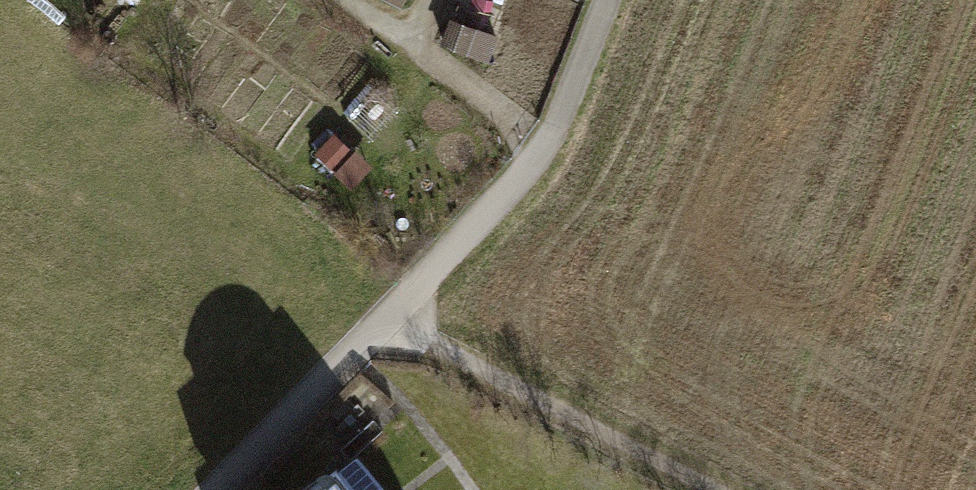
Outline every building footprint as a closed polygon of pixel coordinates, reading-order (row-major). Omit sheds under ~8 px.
[(489,42),(446,23),(436,44),(480,64),(489,42)] [(307,489),(373,489),(343,458),(307,489)]
